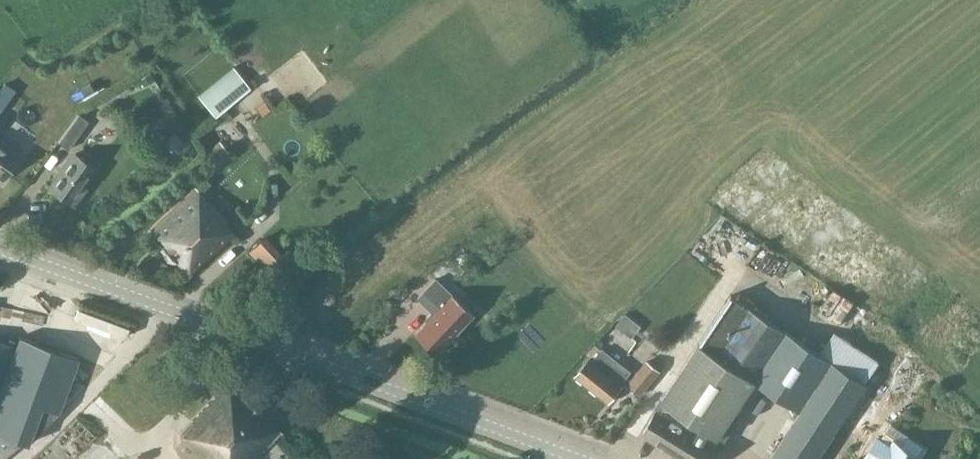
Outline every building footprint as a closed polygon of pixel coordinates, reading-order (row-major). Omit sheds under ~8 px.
[(233,67),(199,96),(215,116),(250,87),(233,67)] [(59,144),(70,151),(89,122),(79,115),(59,144)] [(164,135),(172,148),(181,142),(173,129),(164,135)] [(4,179),(22,153),(4,140),(1,143),(0,142),(0,176),(4,179)] [(218,190),(244,169),(220,141),(195,162),(218,190)] [(82,184),(95,166),(77,155),(67,170),(66,168),(51,190),(73,205),(85,187),(82,184)] [(189,273),(233,234),(223,222),(226,219),(201,193),(208,187),(202,180),(195,186),(146,230),(189,273)] [(414,333),(436,354),(473,315),(451,294),(435,279),(417,298),(433,313),(414,333)] [(729,295),(661,400),(668,404),(662,413),(657,410),(642,434),(684,458),(713,458),(720,448),(718,447),(722,440),(724,441),(738,419),(737,418),(736,421),(731,418),(754,381),(799,411),(769,458),(818,458),(867,384),(832,361),(838,353),(823,345),(818,352),(729,295)] [(615,309),(602,343),(624,351),(637,317),(615,309)] [(21,441),(28,443),(29,442),(59,411),(78,359),(18,337),(14,346),(0,341),(0,458),(21,441)] [(602,349),(601,350),(593,361),(590,358),(576,376),(608,401),(622,384),(621,383),(630,371),(602,349)] [(906,354),(884,387),(906,402),(916,388),(919,390),(930,373),(927,372),(929,370),(906,354)] [(659,371),(647,361),(628,384),(640,394),(659,371)] [(281,430),(228,379),(178,434),(205,458),(253,458),(281,430)] [(882,438),(878,436),(864,458),(923,458),(930,449),(892,424),(882,438)]
